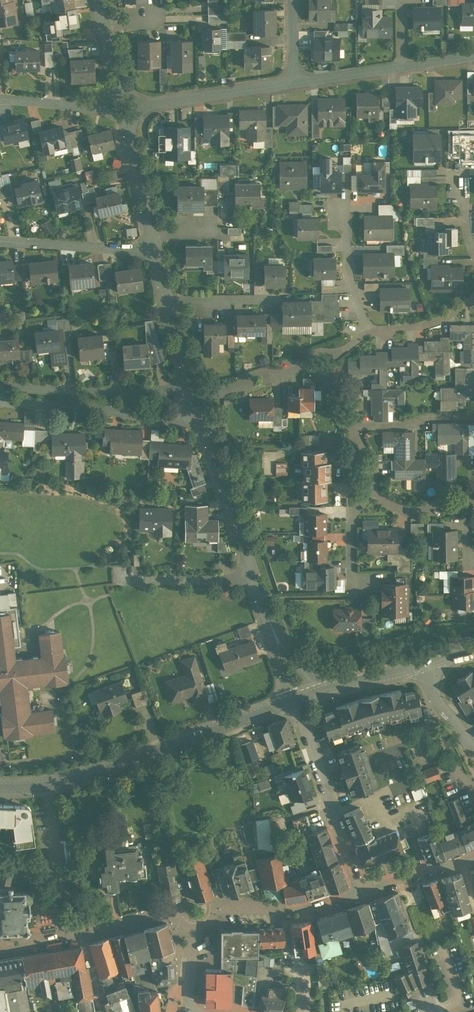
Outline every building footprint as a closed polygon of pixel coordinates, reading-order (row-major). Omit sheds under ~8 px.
[(54,4),(55,4),(57,11),(74,9),(73,0),(54,0),(54,4)] [(309,16),(325,16),(325,19),(334,19),(333,0),(309,0),(309,16)] [(0,3),(0,25),(17,22),(14,1),(12,1),(0,3)] [(463,2),(463,3),(463,22),(468,22),(468,25),(473,25),(473,2),(464,2),(463,2)] [(226,4),(208,4),(208,14),(226,14),(226,4)] [(439,7),(413,7),(413,27),(433,27),(433,25),(439,24),(439,7)] [(74,9),(57,11),(58,19),(50,20),(52,34),(61,32),(60,27),(78,25),(76,8),(74,9)] [(274,9),(255,9),(255,25),(256,25),(256,33),(255,33),(274,33),(274,9)] [(389,16),(376,17),(376,10),(362,10),(362,26),(365,26),(365,36),(390,35),(389,16)] [(226,14),(208,14),(208,22),(226,22),(226,14)] [(338,21),(338,35),(350,35),(350,27),(357,27),(357,22),(338,21)] [(221,48),(220,28),(202,28),(202,48),(221,48)] [(325,30),(314,30),(314,39),(325,39),(325,30)] [(246,31),(226,31),(226,40),(231,40),(232,40),(246,40),(246,31)] [(314,39),(313,39),(314,58),(339,58),(338,39),(325,39),(314,39)] [(246,40),(232,40),(232,48),(246,47),(246,40)] [(159,41),(139,41),(139,66),(159,65),(159,41)] [(190,41),(172,41),(172,55),(173,71),(190,71),(190,41)] [(270,46),(251,46),(251,55),(253,54),(253,66),(252,66),(252,67),(270,67),(270,46)] [(82,48),(67,49),(70,49),(71,78),(86,78),(86,81),(95,80),(94,59),(83,59),(82,48)] [(39,50),(15,51),(16,62),(16,69),(39,68),(39,50)] [(461,80),(434,81),(434,91),(435,104),(436,104),(447,103),(447,99),(461,98),(461,80)] [(421,86),(396,86),(396,108),(396,116),(397,116),(416,116),(416,106),(421,106),(421,86)] [(435,104),(434,91),(428,91),(428,111),(436,111),(436,104),(435,104)] [(378,93),(356,93),(356,117),(368,117),(368,121),(378,121),(378,93)] [(343,100),(320,100),(320,118),(335,118),(334,125),(343,125),(343,100)] [(307,105),(278,105),(278,123),(279,123),(293,122),(293,132),(306,132),(307,105)] [(265,110),(239,111),(239,127),(247,127),(247,139),(264,139),(265,139),(265,127),(265,110)] [(228,115),(204,115),(204,116),(204,136),(212,136),(212,144),(228,144),(228,115)] [(204,116),(194,116),(195,136),(204,136),(204,116)] [(15,121),(1,124),(5,141),(20,138),(20,137),(27,135),(27,136),(28,136),(24,118),(15,120),(15,121)] [(40,119),(31,121),(33,133),(39,132),(39,131),(42,130),(40,119)] [(319,121),(311,121),(312,137),(319,137),(319,121)] [(39,131),(39,132),(44,152),(54,150),(55,155),(68,152),(62,126),(42,130),(39,131)] [(189,127),(165,127),(164,127),(165,134),(159,134),(158,134),(158,151),(165,151),(165,158),(188,158),(189,158),(189,150),(189,127)] [(273,127),(265,127),(265,139),(264,139),(264,146),(273,146),(273,127)] [(81,129),(74,130),(77,142),(83,140),(82,136),(81,129)] [(101,131),(88,135),(82,136),(83,140),(89,139),(92,151),(92,150),(100,148),(101,149),(114,146),(110,129),(101,131)] [(74,130),(68,132),(71,147),(78,145),(77,142),(74,130)] [(473,134),(449,135),(450,154),(462,153),(462,161),(473,161),(473,145),(473,134)] [(438,136),(413,136),(413,158),(423,158),(423,162),(426,162),(426,160),(438,160),(438,136)] [(78,145),(71,147),(73,155),(80,153),(78,145)] [(79,157),(74,159),(76,170),(82,169),(79,157)] [(330,157),(320,157),(320,172),(330,172),(330,157)] [(370,174),(358,174),(358,190),(383,191),(384,161),(369,162),(370,174)] [(306,162),(280,163),(280,187),(288,186),(288,185),(306,185),(306,162)] [(351,164),(343,164),(343,180),(351,180),(351,174),(351,164)] [(86,170),(88,178),(96,177),(94,168),(86,170)] [(115,170),(106,172),(108,180),(116,178),(115,170)] [(320,172),(320,174),(320,186),(320,190),(341,190),(340,172),(330,172),(320,172)] [(229,175),(217,175),(217,186),(217,193),(229,193),(229,175)] [(420,176),(407,176),(407,185),(409,185),(409,184),(420,184),(420,176)] [(37,180),(22,183),(22,186),(15,188),(18,204),(34,201),(34,198),(40,196),(41,199),(42,199),(37,180)] [(260,182),(234,182),(235,205),(248,205),(248,207),(250,207),(250,208),(263,208),(262,197),(260,197),(260,182)] [(10,183),(4,184),(7,197),(13,195),(10,183)] [(420,184),(409,184),(409,185),(409,208),(435,208),(435,187),(426,187),(426,184),(420,184)] [(203,185),(183,186),(183,195),(178,195),(179,209),(203,209),(203,185)] [(55,191),(53,191),(57,211),(82,205),(78,186),(72,187),(55,191)] [(93,186),(87,187),(88,191),(90,202),(96,200),(96,197),(93,186)] [(217,193),(217,186),(207,187),(207,204),(217,204),(217,193)] [(83,192),(82,192),(84,203),(90,202),(88,191),(83,192)] [(96,197),(96,200),(100,215),(123,210),(119,192),(96,197)] [(314,211),(314,202),(303,202),(303,199),(291,199),(291,211),(314,211)] [(391,215),(364,215),(364,237),(392,237),(391,215)] [(434,217),(416,217),(416,225),(434,225),(434,217)] [(318,238),(318,218),(299,219),(297,219),(298,238),(318,238)] [(138,226),(128,226),(128,234),(139,234),(138,226)] [(447,231),(429,231),(429,251),(447,251),(447,231)] [(404,244),(386,244),(386,254),(393,253),(393,254),(404,254),(404,244)] [(211,245),(186,245),(186,254),(188,255),(188,263),(186,263),(186,264),(203,264),(203,269),(207,269),(211,269),(211,259),(211,245)] [(224,254),(224,260),(224,273),(225,273),(238,272),(238,275),(248,275),(248,253),(224,254)] [(386,254),(364,254),(364,275),(383,275),(383,277),(385,277),(385,272),(393,272),(393,254),(393,253),(386,254)] [(334,276),(334,257),(314,257),(314,276),(334,276)] [(437,258),(423,258),(423,267),(431,267),(431,266),(437,266),(437,258)] [(218,260),(218,259),(211,259),(211,269),(207,269),(207,273),(218,273),(218,260)] [(0,261),(0,281),(22,279),(22,277),(21,276),(14,277),(13,264),(13,260),(0,261)] [(56,260),(30,262),(31,276),(32,280),(47,278),(48,281),(50,281),(50,279),(58,278),(56,260)] [(30,262),(20,264),(21,276),(22,277),(31,276),(30,262)] [(93,263),(69,265),(71,286),(84,285),(85,286),(95,285),(93,263)] [(20,264),(13,264),(14,277),(21,276),(20,264)] [(104,264),(98,265),(100,280),(106,279),(105,275),(104,264)] [(284,266),(265,266),(265,285),(284,285),(284,266)] [(437,266),(431,266),(431,267),(434,267),(434,278),(431,278),(431,289),(447,289),(447,288),(461,288),(462,289),(462,268),(443,268),(443,266),(437,266)] [(140,267),(114,270),(117,290),(119,290),(119,287),(132,286),(133,288),(143,287),(140,267)] [(262,267),(254,267),(254,285),(262,285),(262,267)] [(339,284),(323,284),(323,293),(339,293),(339,284)] [(408,288),(380,288),(381,309),(390,309),(390,311),(392,311),(392,306),(409,306),(408,288)] [(325,297),(325,300),(311,300),(311,301),(311,320),(335,320),(335,316),(339,316),(339,293),(323,293),(323,297),(325,297)] [(311,301),(283,301),(283,313),(283,321),(283,323),(311,322),(311,301)] [(0,314),(0,322),(12,321),(11,313),(0,314)] [(265,315),(265,333),(262,333),(262,342),(271,342),(271,327),(270,313),(264,313),(264,315),(265,315)] [(283,313),(270,313),(271,327),(283,326),(283,323),(283,321),(283,313)] [(243,315),(234,315),(235,334),(243,334),(243,315)] [(264,315),(245,315),(245,334),(262,333),(265,333),(265,315),(264,315)] [(68,317),(61,318),(62,330),(64,329),(70,329),(68,317)] [(164,358),(153,321),(145,322),(146,343),(149,343),(150,359),(164,358)] [(226,324),(205,325),(205,354),(218,353),(218,341),(227,341),(226,324)] [(455,325),(455,338),(465,338),(465,350),(460,350),(460,367),(473,367),(473,363),(473,325),(455,325)] [(113,328),(106,329),(107,340),(114,339),(113,328)] [(58,329),(35,331),(37,347),(51,346),(52,355),(67,354),(64,329),(62,330),(58,330),(58,329)] [(102,335),(79,337),(80,354),(94,353),(95,356),(104,355),(102,335)] [(0,339),(0,356),(5,356),(18,355),(19,355),(18,349),(17,337),(0,339)] [(440,341),(424,341),(424,345),(425,345),(425,359),(436,359),(436,373),(450,373),(449,338),(449,337),(445,337),(445,340),(440,340),(440,341)] [(146,343),(123,345),(124,367),(150,365),(150,359),(149,343),(146,343)] [(412,347),(392,347),(392,353),(386,353),(387,364),(401,364),(401,363),(407,363),(407,372),(403,372),(403,380),(418,380),(418,359),(418,345),(418,344),(412,344),(412,347)] [(29,348),(18,349),(19,355),(18,355),(19,361),(30,360),(29,348)] [(380,355),(360,356),(360,361),(361,362),(361,372),(370,372),(370,370),(375,370),(375,380),(372,380),(372,388),(387,388),(387,364),(386,353),(386,352),(380,352),(380,355)] [(360,361),(348,362),(349,375),(361,375),(361,372),(361,362),(360,361)] [(457,367),(457,388),(440,388),(440,389),(444,389),(444,398),(442,398),(440,401),(440,406),(443,409),(457,409),(457,406),(466,406),(466,400),(467,400),(469,398),(469,397),(473,397),(473,367),(460,367),(457,367)] [(308,377),(302,377),(303,387),(314,387),(314,382),(308,377)] [(303,387),(298,387),(298,394),(288,394),(288,410),(314,409),(314,387),(303,387)] [(372,388),(368,388),(368,395),(371,395),(371,414),(373,414),(387,414),(388,414),(388,405),(385,405),(385,399),(395,399),(395,403),(404,403),(404,388),(372,388)] [(273,399),(250,399),(250,411),(249,413),(249,417),(252,419),(256,419),(257,418),(273,418),(273,407),(273,399)] [(282,407),(273,407),(273,418),(275,418),(282,418),(282,407)] [(0,421),(0,438),(12,438),(23,439),(22,445),(34,445),(34,441),(34,429),(24,429),(24,423),(0,421)] [(467,423),(438,424),(438,441),(456,441),(456,452),(454,452),(454,453),(455,453),(467,453),(467,446),(467,439),(467,432),(467,423)] [(143,429),(120,428),(120,430),(105,429),(105,435),(103,435),(103,446),(111,446),(110,453),(112,453),(112,448),(124,448),(124,452),(141,453),(142,453),(142,438),(143,429)] [(47,430),(34,429),(34,441),(40,441),(47,441),(47,430)] [(413,432),(383,432),(383,445),(384,445),(384,443),(395,443),(395,459),(413,459),(413,432)] [(84,433),(52,433),(52,454),(71,453),(71,462),(80,462),(80,454),(84,454),(84,433)] [(319,434),(309,434),(309,444),(319,444),(319,434)] [(0,438),(0,446),(3,446),(11,447),(12,438),(0,438)] [(149,439),(142,438),(142,453),(141,453),(141,457),(148,458),(149,439)] [(159,439),(149,439),(148,458),(159,458),(159,439)] [(191,445),(163,443),(163,440),(159,439),(159,458),(159,464),(187,465),(192,480),(191,480),(194,486),(206,482),(197,453),(191,453),(191,445)] [(326,450),(301,450),(301,464),(303,464),(303,479),(301,479),(301,500),(327,500),(327,480),(330,480),(330,462),(326,462),(326,450)] [(264,451),(253,451),(253,474),(264,474),(264,451)] [(454,453),(425,454),(425,459),(425,467),(426,467),(426,465),(437,464),(437,485),(455,485),(455,453),(454,453)] [(425,459),(395,459),(395,478),(414,477),(414,488),(412,488),(412,489),(425,489),(425,467),(425,459)] [(71,462),(66,462),(66,477),(83,477),(83,462),(71,462)] [(287,462),(276,462),(276,474),(287,474),(287,462)] [(207,504),(185,505),(185,540),(206,540),(206,542),(209,542),(209,541),(217,540),(218,540),(218,536),(218,518),(208,518),(207,504)] [(171,508),(139,508),(139,529),(162,529),(162,534),(171,535),(171,508)] [(307,513),(305,513),(305,514),(305,533),(312,533),(325,533),(325,513),(307,513)] [(444,522),(428,522),(428,531),(434,531),(434,530),(444,530),(444,522)] [(397,529),(368,529),(368,552),(376,552),(377,553),(389,553),(390,552),(397,552),(398,552),(397,548),(397,529)] [(444,530),(434,530),(434,531),(434,544),(432,544),(432,546),(434,546),(434,558),(456,558),(456,530),(444,530)] [(305,533),(299,533),(299,541),(308,541),(312,540),(312,533),(305,533)] [(222,536),(218,536),(218,540),(217,540),(217,551),(226,551),(222,536)] [(312,540),(308,541),(308,560),(326,560),(326,553),(327,553),(327,547),(326,547),(326,540),(312,540)] [(411,547),(397,548),(398,552),(397,552),(397,572),(410,571),(411,571),(411,547)] [(326,560),(308,560),(308,571),(315,571),(315,567),(326,567),(326,560)] [(326,567),(315,567),(315,571),(316,587),(335,587),(334,567),(326,567)] [(397,572),(395,572),(395,584),(407,584),(410,584),(410,571),(397,572)] [(451,576),(451,577),(451,592),(453,592),(453,606),(473,606),(473,576),(457,576),(451,576)] [(395,584),(382,584),(382,614),(407,614),(407,584),(395,584)] [(15,592),(8,593),(9,605),(17,604),(15,592)] [(14,658),(13,646),(21,645),(16,606),(0,608),(0,686),(1,695),(0,695),(0,703),(2,702),(4,715),(1,715),(3,735),(6,735),(6,738),(15,737),(16,739),(24,738),(23,736),(32,735),(32,732),(55,729),(54,723),(56,723),(55,715),(53,715),(53,709),(29,712),(28,700),(30,700),(29,692),(27,692),(26,683),(28,682),(28,685),(34,684),(35,686),(38,686),(38,684),(46,683),(46,685),(66,683),(66,680),(69,680),(67,671),(70,671),(69,663),(66,663),(65,654),(62,654),(59,631),(54,632),(53,629),(45,630),(45,632),(40,633),(42,657),(38,657),(37,655),(33,656),(33,658),(22,659),(22,657),(14,658)] [(352,606),(346,606),(345,608),(345,609),(333,609),(333,623),(341,623),(341,626),(344,628),(360,628),(360,618),(360,609),(353,609),(353,608),(352,606)] [(372,618),(360,618),(360,628),(360,632),(372,632),(372,618)] [(248,624),(237,628),(241,639),(251,635),(248,624)] [(225,641),(214,645),(217,653),(220,652),(220,651),(227,649),(225,641)] [(227,649),(220,651),(220,652),(222,660),(226,659),(228,668),(243,663),(244,664),(245,664),(244,662),(258,657),(253,641),(227,649)] [(186,675),(165,681),(171,701),(192,694),(194,699),(193,699),(207,695),(207,694),(206,695),(203,685),(194,656),(181,660),(186,675)] [(451,686),(461,701),(473,692),(473,672),(472,673),(471,671),(456,680),(457,682),(451,686)] [(121,682),(95,691),(101,710),(102,709),(104,715),(114,712),(113,708),(120,706),(119,703),(127,701),(121,682)] [(213,682),(203,685),(206,695),(207,694),(207,695),(209,702),(218,699),(213,682)] [(146,689),(132,693),(136,708),(150,703),(146,689)] [(400,689),(379,694),(384,719),(385,719),(405,715),(401,693),(400,689)] [(401,693),(405,715),(405,717),(421,714),(417,690),(401,693)] [(379,694),(359,699),(367,723),(366,724),(367,725),(385,720),(385,719),(384,719),(379,694)] [(359,699),(335,707),(336,710),(336,709),(343,731),(344,731),(366,724),(367,723),(359,699)] [(336,710),(321,715),(329,738),(345,733),(344,731),(343,731),(336,709),(336,710)] [(286,718),(268,724),(270,730),(264,731),(269,747),(275,745),(275,747),(294,741),(286,718)] [(359,745),(340,752),(341,755),(338,756),(350,791),(353,790),(354,794),(373,787),(372,784),(376,783),(364,748),(361,749),(359,745)] [(436,765),(415,773),(420,784),(440,777),(436,765)] [(303,769),(293,772),(293,771),(291,772),(291,773),(284,775),(290,791),(287,792),(290,800),(293,799),(293,800),(302,797),(303,801),(313,798),(311,794),(312,793),(303,769)] [(422,784),(409,790),(414,800),(427,795),(422,784)] [(465,819),(457,797),(447,801),(456,822),(465,819)] [(0,804),(0,826),(0,824),(5,824),(5,826),(11,826),(12,832),(13,832),(14,837),(12,838),(13,843),(15,843),(15,847),(36,845),(31,810),(30,808),(29,807),(27,806),(26,805),(0,804)] [(360,807),(344,814),(358,847),(374,840),(360,807)] [(307,814),(291,820),(297,836),(306,833),(309,832),(307,826),(311,825),(307,814)] [(465,819),(456,822),(458,830),(466,850),(473,847),(473,816),(465,819)] [(268,817),(255,820),(256,831),(270,829),(268,817)] [(329,834),(326,827),(309,832),(306,833),(317,864),(321,863),(336,857),(332,843),(332,842),(331,842),(329,835),(329,834)] [(162,829),(152,830),(153,837),(163,836),(162,829)] [(458,830),(452,832),(451,829),(444,832),(444,833),(439,834),(438,837),(445,857),(466,850),(458,830)] [(358,847),(355,848),(364,867),(404,850),(403,848),(399,839),(395,830),(374,840),(358,847)] [(437,835),(432,837),(430,833),(417,838),(425,860),(431,858),(431,860),(445,857),(438,837),(437,835)] [(405,837),(399,839),(403,848),(409,845),(405,837)] [(127,839),(113,840),(114,842),(102,843),(104,862),(102,862),(102,867),(98,867),(100,885),(104,885),(104,890),(119,889),(118,877),(127,876),(127,877),(139,876),(139,875),(146,875),(145,864),(142,865),(141,854),(137,855),(137,845),(127,846),(127,839)] [(208,840),(198,843),(201,853),(205,868),(214,860),(208,840)] [(242,852),(232,855),(234,862),(235,862),(236,866),(246,864),(242,852)] [(201,853),(182,859),(188,878),(187,878),(189,884),(190,883),(195,900),(214,894),(211,886),(207,872),(205,868),(201,853)] [(279,854),(257,859),(263,888),(286,884),(283,870),(280,855),(279,854)] [(336,857),(321,863),(324,871),(320,872),(329,891),(329,892),(346,887),(338,861),(336,857)] [(173,861),(157,864),(163,902),(164,901),(165,900),(166,899),(167,898),(168,897),(169,897),(169,896),(173,896),(174,896),(175,897),(176,897),(177,898),(178,897),(179,899),(180,899),(175,879),(174,879),(173,874),(175,873),(173,861)] [(234,862),(228,864),(222,865),(222,866),(218,867),(219,869),(207,872),(211,886),(217,885),(220,895),(229,893),(230,895),(234,893),(235,897),(241,895),(240,892),(244,891),(243,889),(252,886),(251,881),(248,869),(246,864),(236,866),(235,862),(234,862)] [(254,867),(248,869),(251,881),(257,879),(254,867)] [(3,868),(0,883),(0,895),(14,894),(13,888),(8,888),(12,873),(3,868)] [(320,872),(305,877),(305,875),(299,877),(301,883),(304,883),(309,898),(329,891),(320,872)] [(461,873),(441,878),(451,912),(456,911),(471,906),(461,873)] [(437,879),(422,884),(431,906),(440,903),(445,901),(437,879)] [(301,883),(283,886),(285,902),(309,898),(304,883),(301,883)] [(393,893),(374,900),(368,902),(375,924),(382,921),(388,938),(389,938),(389,939),(390,938),(390,937),(412,929),(398,892),(393,893)] [(0,895),(0,896),(1,913),(0,913),(0,935),(23,934),(27,937),(31,933),(28,929),(27,922),(31,921),(30,904),(31,904),(33,901),(33,897),(29,893),(14,894),(0,895)] [(367,903),(346,909),(349,918),(354,932),(354,934),(375,927),(367,903)] [(440,903),(431,906),(430,906),(434,916),(443,912),(440,903)] [(345,910),(316,918),(320,931),(318,932),(320,941),(323,940),(323,941),(337,937),(352,932),(352,931),(351,931),(347,918),(345,911),(345,910)] [(311,921),(290,923),(294,954),(314,951),(311,921)] [(166,922),(143,929),(149,955),(157,953),(160,952),(174,948),(166,922)] [(283,927),(259,928),(259,946),(283,945),(283,927)] [(143,929),(124,934),(130,961),(133,960),(133,959),(149,955),(143,929)] [(258,929),(220,929),(220,954),(221,954),(221,965),(236,965),(236,955),(258,955),(258,929)] [(123,934),(111,937),(122,975),(132,972),(127,950),(126,950),(123,934)] [(110,937),(89,944),(100,976),(109,973),(120,969),(110,937)] [(337,937),(323,941),(323,940),(320,941),(318,941),(322,954),(340,949),(337,937)] [(416,942),(401,947),(409,971),(403,973),(392,977),(398,990),(429,980),(416,942)] [(80,946),(22,956),(22,957),(25,975),(27,984),(27,987),(46,983),(55,981),(54,974),(60,973),(85,968),(85,967),(81,946),(80,946)] [(174,948),(160,952),(161,954),(164,967),(174,965),(174,960),(174,948)] [(158,955),(157,953),(149,955),(133,959),(133,960),(130,961),(133,975),(152,970),(152,969),(164,967),(161,954),(158,955)] [(270,954),(258,953),(257,965),(269,966),(270,954)] [(0,961),(0,983),(3,982),(20,980),(19,976),(22,975),(25,975),(22,957),(0,961)] [(324,961),(316,962),(319,990),(328,989),(326,972),(324,961)] [(399,964),(389,968),(392,977),(403,973),(399,964)] [(164,967),(152,969),(152,970),(155,984),(174,980),(174,965),(164,967)] [(85,968),(60,973),(61,978),(70,977),(72,991),(74,999),(94,996),(88,966),(85,967),(85,968)] [(221,971),(207,970),(206,1003),(230,1003),(230,983),(242,985),(241,1005),(253,1007),(256,976),(236,972),(231,971),(221,971)] [(100,976),(99,976),(102,984),(105,992),(115,988),(109,973),(100,976)] [(3,982),(7,1003),(7,1004),(9,1011),(32,1011),(27,987),(27,984),(24,985),(22,975),(19,976),(20,980),(3,982)] [(70,977),(61,978),(64,993),(72,991),(70,977)] [(7,1004),(7,1003),(3,982),(0,983),(0,1011),(9,1011),(7,1004)] [(27,987),(32,1011),(52,1011),(46,983),(27,987)] [(115,988),(105,992),(108,1001),(109,1001),(128,994),(125,987),(123,985),(115,988)] [(272,987),(270,996),(261,994),(260,1004),(258,1011),(260,1011),(285,1011),(284,994),(284,987),(272,987)] [(148,991),(148,988),(138,989),(138,994),(136,994),(138,1006),(140,1006),(141,1011),(160,1011),(159,1006),(160,1005),(162,1004),(163,1003),(163,1002),(163,1000),(162,999),(161,998),(159,998),(158,998),(156,991),(148,991)] [(109,1001),(113,1011),(135,1011),(128,994),(109,1001)] [(99,1004),(102,1011),(113,1011),(109,1001),(108,1001),(99,1004)]
